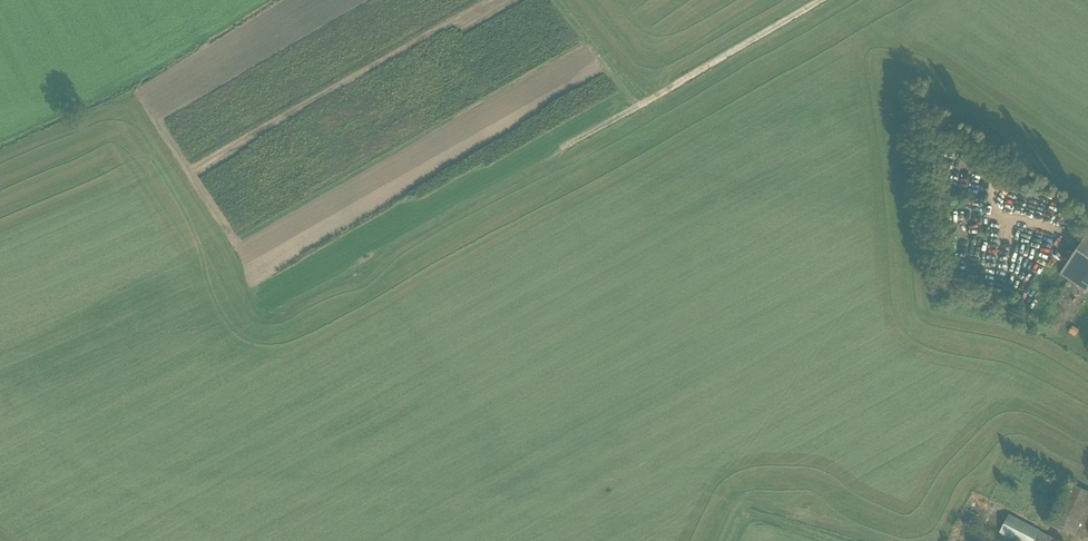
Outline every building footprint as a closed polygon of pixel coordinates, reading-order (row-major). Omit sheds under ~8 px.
[(1060,275),(1087,294),(1087,235),(1060,275)] [(1008,516),(1000,532),(1016,540),(1038,540),(1039,540),(1041,540),(1057,540),(1008,516)]
